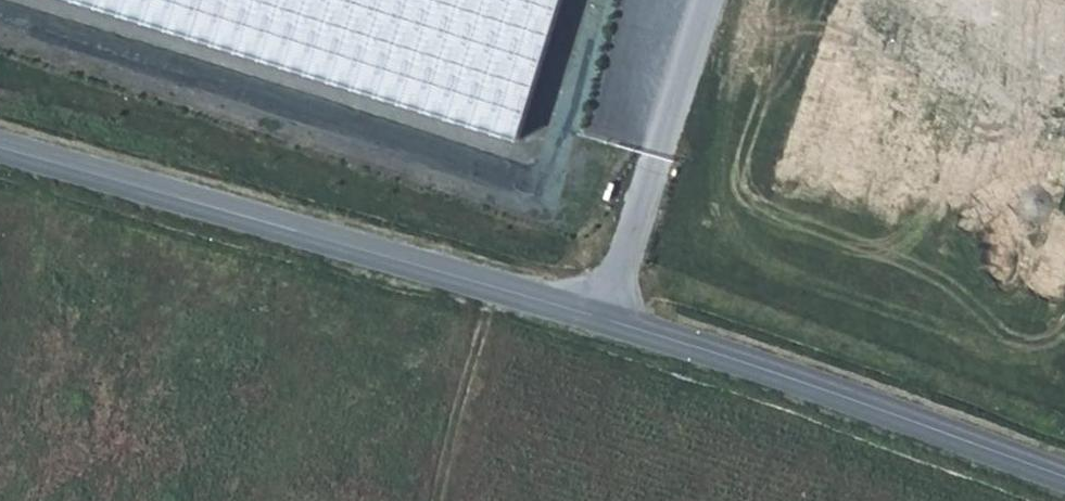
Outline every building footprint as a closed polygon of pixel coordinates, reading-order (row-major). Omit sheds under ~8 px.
[(524,139),(572,0),(62,0),(524,139)]
